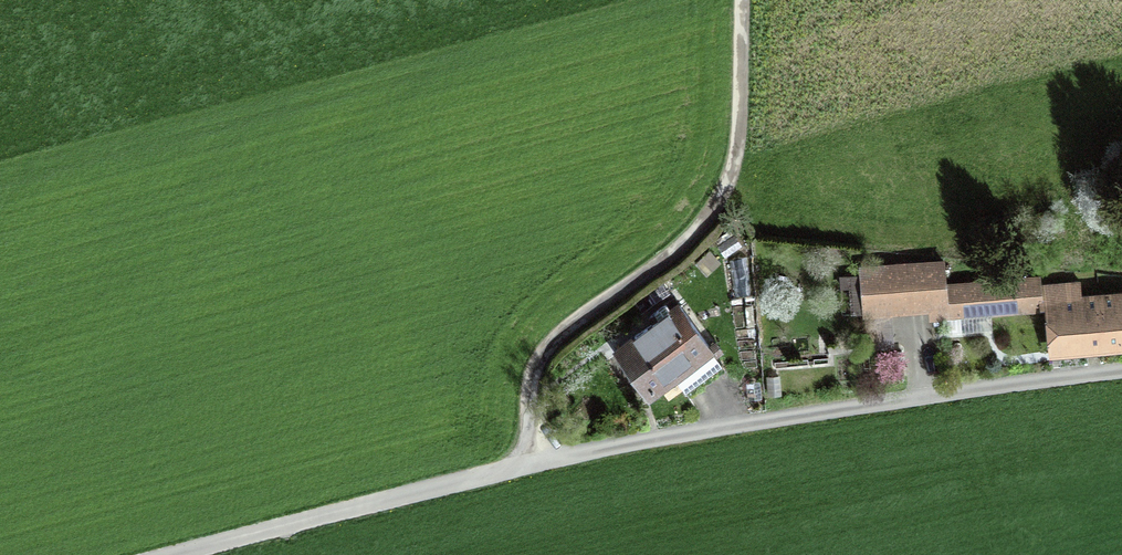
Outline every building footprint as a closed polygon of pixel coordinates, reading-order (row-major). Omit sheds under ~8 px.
[(932,324),(1047,313),(1044,287),(1043,277),(949,286),(946,261),(860,269),(865,320),(931,313),(932,324)] [(1044,287),(1047,313),(1051,358),(1121,351),(1121,293),(1084,297),(1083,283),(1044,287)] [(717,357),(682,304),(614,349),(650,402),(717,357)]
